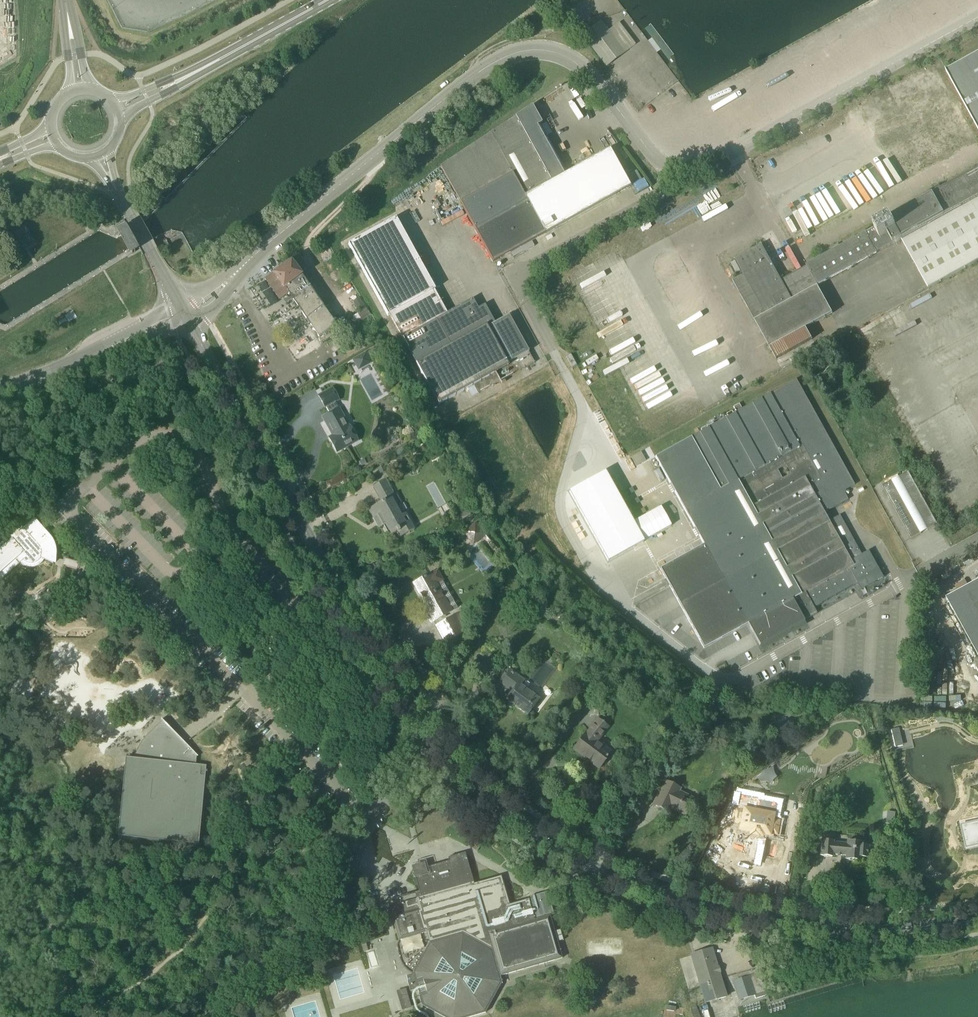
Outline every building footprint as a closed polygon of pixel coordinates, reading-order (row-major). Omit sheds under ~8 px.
[(585,1),(596,18),(606,12),(598,0),(587,0),(585,1)] [(603,34),(596,24),(587,31),(583,34),(590,44),(607,66),(624,53),(608,31),(603,34)] [(475,230),(493,262),(545,233),(630,186),(610,149),(566,173),(565,173),(566,172),(551,145),(551,146),(548,147),(544,139),(547,137),(540,124),(542,123),(532,105),(440,166),(475,230)] [(389,314),(416,363),(438,404),(473,385),(478,393),(535,362),(509,315),(495,323),(485,304),(478,308),(473,298),(447,313),(434,290),(435,290),(396,218),(348,244),(387,315),(389,314)] [(26,250),(29,248),(37,243),(28,231),(18,237),(26,250)] [(291,260),(273,273),(265,279),(279,299),(288,292),(319,337),(336,325),(291,260)] [(366,305),(359,293),(355,296),(351,298),(358,310),(352,313),(356,320),(370,311),(366,305)] [(366,352),(352,359),(358,370),(372,362),(366,352)] [(570,354),(566,357),(572,367),(576,365),(570,354)] [(656,457),(703,544),(660,568),(704,648),(747,624),(760,646),(803,621),(804,621),(804,620),(817,613),(814,608),(857,583),(861,590),(884,577),(869,550),(861,554),(844,523),(845,522),(844,520),(843,521),(839,515),(829,521),(824,513),(848,500),(843,491),(854,485),(796,380),(769,394),(656,457)] [(339,408),(335,402),(339,400),(332,388),(318,395),(325,408),(326,407),(329,413),(322,417),(332,435),(329,438),(337,452),(358,441),(350,426),(349,426),(339,408)] [(203,429),(200,424),(200,423),(192,427),(195,433),(203,429)] [(569,491),(608,561),(643,542),(644,541),(605,472),(604,471),(569,491)] [(911,538),(938,524),(909,472),(882,486),(911,538)] [(373,487),(376,492),(381,502),(368,509),(375,522),(381,518),(383,522),(382,523),(389,536),(388,536),(389,536),(397,532),(400,537),(414,529),(411,523),(406,526),(396,506),(401,503),(396,494),(394,495),(385,480),(373,487)] [(643,540),(671,526),(661,505),(633,519),(643,540)] [(468,508),(458,513),(461,520),(471,515),(468,508)] [(55,554),(54,554),(54,551),(55,551),(53,544),(49,537),(35,521),(35,522),(33,520),(35,518),(34,518),(26,525),(26,526),(23,528),(22,526),(9,537),(10,537),(11,539),(8,542),(7,542),(2,547),(1,547),(2,547),(0,549),(0,578),(1,579),(0,580),(22,561),(26,564),(30,565),(35,565),(39,562),(42,558),(43,559),(43,558),(42,558),(44,554),(55,554)] [(486,534),(476,522),(463,533),(474,545),(486,534)] [(426,576),(423,577),(424,578),(414,583),(427,607),(424,609),(431,622),(451,611),(436,584),(443,580),(438,570),(426,577),(426,576)] [(948,598),(977,653),(977,581),(948,598)] [(553,609),(558,615),(563,610),(558,604),(553,609)] [(445,621),(454,637),(465,631),(455,615),(445,621)] [(602,681),(612,667),(604,661),(594,675),(602,681)] [(512,691),(506,699),(527,715),(539,699),(520,685),(524,680),(508,669),(499,682),(508,689),(508,688),(512,691)] [(814,710),(803,712),(805,722),(816,719),(816,718),(814,710)] [(137,750),(134,758),(126,758),(118,838),(198,845),(206,765),(196,764),(196,756),(197,757),(198,756),(184,742),(182,743),(176,736),(177,735),(161,719),(161,720),(162,721),(147,735),(141,742),(137,750)] [(586,733),(573,750),(583,757),(584,756),(591,761),(590,762),(598,769),(611,752),(597,741),(608,727),(597,719),(586,733)] [(680,789),(664,781),(653,804),(668,812),(671,808),(685,815),(694,798),(679,791),(680,789)] [(732,822),(732,824),(733,823),(742,826),(740,833),(750,836),(750,838),(760,841),(760,839),(768,842),(768,839),(774,841),(778,829),(771,827),(774,817),(758,812),(761,802),(741,796),(734,817),(735,817),(733,822),(732,822)] [(967,845),(977,843),(977,823),(963,827),(967,845)] [(841,855),(841,856),(842,856),(842,855),(846,855),(846,859),(849,859),(849,861),(856,861),(856,860),(859,860),(860,853),(868,854),(869,845),(860,844),(861,842),(847,840),(846,843),(833,842),(833,841),(821,840),(820,856),(832,857),(832,854),(836,854),(836,855),(837,855),(837,853),(841,853),(841,855)] [(466,855),(465,853),(448,858),(450,857),(451,860),(425,868),(426,873),(415,876),(419,891),(415,893),(416,898),(389,906),(392,915),(399,940),(431,931),(434,941),(429,942),(413,972),(415,979),(407,981),(410,991),(417,989),(424,1012),(432,1016),(470,1016),(485,1013),(502,983),(500,976),(562,958),(557,942),(563,940),(560,929),(554,930),(550,915),(549,914),(534,919),(528,899),(509,904),(501,876),(474,884),(466,855)] [(401,877),(405,868),(381,856),(377,865),(401,877)] [(554,914),(547,891),(530,896),(531,898),(528,899),(534,919),(549,914),(550,915),(554,914)] [(691,954),(704,997),(705,1003),(726,997),(719,972),(718,972),(717,968),(718,968),(718,967),(717,967),(711,948),(691,954)] [(733,980),(739,998),(754,994),(755,998),(766,994),(765,990),(760,972),(733,980)]
